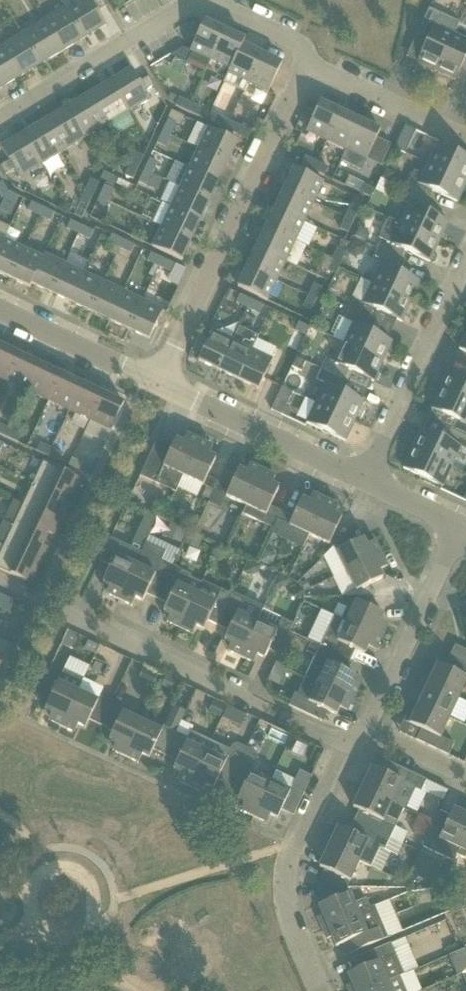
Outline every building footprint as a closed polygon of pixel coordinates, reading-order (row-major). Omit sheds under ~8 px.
[(102,0),(98,0),(92,3),(90,0),(79,0),(65,8),(84,39),(106,26),(98,12),(106,7),(102,0)] [(84,39),(65,8),(44,21),(62,52),(84,39)] [(453,35),(454,36),(460,23),(429,9),(418,32),(429,37),(417,62),(436,71),(453,35)] [(62,52),(44,21),(22,35),(40,65),(62,52)] [(210,61),(224,32),(204,22),(190,52),(210,61)] [(245,41),(224,32),(210,61),(229,70),(231,71),(243,46),(245,41)] [(22,35),(0,48),(18,79),(40,65),(22,35)] [(454,36),(453,35),(436,71),(455,80),(465,57),(465,41),(454,36)] [(248,84),(262,55),(243,46),(231,71),(229,70),(227,75),(248,84)] [(0,48),(0,90),(18,79),(0,48)] [(282,64),(262,55),(248,84),(268,94),(282,64)] [(132,69),(110,82),(128,113),(150,100),(145,92),(154,86),(148,76),(139,82),(132,69)] [(128,113),(110,82),(88,95),(107,126),(128,113)] [(107,126),(88,95),(66,108),(85,139),(107,126)] [(187,112),(191,103),(180,98),(175,107),(187,112)] [(326,141),(340,112),(320,102),(306,132),(326,141)] [(203,109),(191,103),(187,112),(198,118),(203,109)] [(85,139),(66,108),(44,121),(63,152),(85,139)] [(346,151),(360,121),(340,112),(326,141),(346,151)] [(226,131),(230,122),(219,117),(214,125),(226,131)] [(171,136),(176,124),(168,120),(162,132),(171,136)] [(63,152),(44,121),(22,134),(41,165),(63,152)] [(380,131),(360,121),(346,151),(366,160),(367,158),(378,137),(380,131)] [(242,128),(230,122),(226,131),(237,136),(242,128)] [(408,149),(416,131),(405,126),(397,144),(394,149),(405,154),(408,149)] [(228,162),(238,143),(220,134),(208,129),(199,148),(228,162)] [(166,148),(171,136),(162,132),(157,144),(166,148)] [(41,165),(22,134),(1,148),(9,161),(0,167),(6,176),(14,170),(19,179),(41,165)] [(437,145),(428,165),(465,183),(465,158),(437,145)] [(219,182),(228,162),(199,148),(189,168),(219,182)] [(139,169),(145,157),(135,152),(130,165),(139,169)] [(312,172),(317,162),(305,157),(301,167),(312,172)] [(158,163),(149,159),(144,170),(153,174),(158,163)] [(328,167),(317,162),(312,172),(323,177),(328,167)] [(134,181),(139,169),(130,165),(124,177),(134,181)] [(465,185),(465,183),(428,165),(423,175),(414,171),(405,190),(428,201),(433,191),(457,203),(465,185)] [(189,168),(180,188),(210,202),(219,182),(189,168)] [(381,177),(391,181),(395,172),(385,168),(381,177)] [(314,202),(323,183),(312,177),(294,169),(284,189),(314,202)] [(164,179),(153,174),(144,170),(138,183),(158,192),(164,179)] [(361,195),(365,186),(347,177),(343,187),(361,195)] [(391,181),(381,177),(376,190),(386,194),(391,181)] [(94,195),(100,183),(91,179),(85,191),(94,195)] [(4,182),(0,184),(0,195),(2,199),(9,192),(4,182)] [(113,190),(104,186),(99,198),(107,202),(113,190)] [(361,195),(371,200),(376,191),(365,186),(361,195)] [(201,222),(210,202),(180,188),(171,208),(201,222)] [(305,222),(314,202),(284,189),(275,208),(305,222)] [(423,211),(428,201),(405,190),(400,201),(409,205),(400,224),(439,243),(448,223),(423,211)] [(88,207),(94,195),(85,191),(80,203),(88,207)] [(19,197),(9,192),(2,199),(16,205),(19,197)] [(102,213),(107,202),(99,198),(93,210),(102,213)] [(39,217),(43,208),(32,203),(28,211),(39,217)] [(350,207),(344,219),(354,223),(359,211),(350,207)] [(55,214),(43,208),(39,217),(51,222),(55,214)] [(191,242),(201,222),(171,208),(161,228),(191,242)] [(295,242),(305,222),(275,208),(266,228),(295,242)] [(349,234),(354,223),(344,219),(339,230),(349,234)] [(439,243),(400,224),(389,219),(380,239),(382,240),(377,250),(400,261),(405,251),(429,263),(439,243)] [(78,235),(82,227),(71,222),(67,230),(78,235)] [(93,232),(82,227),(78,235),(90,240),(93,232)] [(182,262),(191,242),(161,228),(152,248),(164,253),(182,262)] [(286,262),(295,242),(266,228),(256,248),(286,262)] [(120,249),(123,241),(112,236),(108,244),(120,249)] [(24,250),(4,241),(0,249),(0,275),(10,279),(24,250)] [(135,246),(123,241),(120,249),(131,254),(135,246)] [(277,282),(286,262),(256,248),(247,268),(277,282)] [(338,248),(332,260),(341,264),(347,252),(338,248)] [(30,289),(32,285),(46,255),(44,255),(43,258),(24,250),(10,279),(30,289)] [(395,271),(400,261),(377,250),(372,260),(381,265),(372,284),(411,302),(420,282),(395,271)] [(158,267),(163,258),(152,253),(147,262),(158,267)] [(51,294),(65,264),(46,255),(32,285),(51,294)] [(169,273),(174,264),(163,258),(158,267),(169,273)] [(335,276),(341,264),(332,260),(327,272),(335,276)] [(71,303),(85,274),(65,264),(51,294),(71,303)] [(267,302),(277,282),(247,268),(238,288),(267,302)] [(90,312),(104,283),(85,274),(71,303),(90,312)] [(110,322),(124,292),(104,283),(90,312),(110,322)] [(317,300),(323,288),(314,284),(309,296),(317,300)] [(401,322),(411,302),(372,284),(363,304),(354,300),(349,310),(372,320),(377,310),(401,322)] [(129,331),(143,301),(124,292),(110,322),(129,331)] [(249,309),(253,301),(241,296),(237,304),(249,309)] [(312,311),(317,300),(309,296),(303,307),(312,311)] [(163,310),(143,301),(129,331),(149,340),(163,310)] [(264,306),(253,301),(249,309),(260,314),(264,306)] [(367,330),(372,320),(349,310),(344,320),(353,324),(344,344),(383,362),(392,342),(367,330)] [(295,331),(306,336),(310,328),(299,323),(295,331)] [(238,380),(252,351),(259,336),(239,327),(232,341),(218,371),(238,380)] [(218,371),(232,341),(212,332),(198,361),(218,371)] [(383,362),(344,344),(334,363),(326,359),(321,369),(344,380),(349,370),(373,382),(383,362)] [(20,355),(0,346),(0,379),(7,382),(20,355)] [(259,390),(267,372),(272,360),(252,351),(238,380),(259,390)] [(28,392),(41,365),(20,355),(7,382),(28,392)] [(49,402),(62,375),(41,365),(28,392),(49,402)] [(339,390),(344,380),(321,369),(316,380),(325,384),(316,404),(355,422),(364,402),(339,390)] [(450,369),(440,389),(465,401),(465,377),(450,369)] [(70,412),(82,385),(62,375),(49,402),(70,412)] [(90,421),(103,394),(82,385),(70,412),(90,421)] [(282,415),(290,397),(293,393),(282,388),(271,411),(282,415)] [(440,389),(431,409),(456,421),(451,431),(465,438),(465,401),(440,389)] [(124,404),(103,394),(90,421),(111,431),(124,404)] [(345,442),(355,422),(316,404),(306,423),(345,442)] [(11,429),(0,424),(0,434),(7,437),(11,429)] [(22,434),(11,429),(7,437),(18,443),(22,434)] [(451,431),(447,440),(422,429),(412,449),(451,467),(460,448),(465,450),(465,438),(451,431)] [(183,477),(199,441),(190,437),(186,435),(183,443),(176,440),(172,447),(157,440),(140,476),(155,484),(163,467),(183,477)] [(207,477),(216,459),(209,456),(213,448),(199,441),(183,477),(214,491),(218,482),(207,477)] [(47,458),(51,448),(40,443),(35,452),(47,458)] [(62,453),(51,448),(47,458),(58,463),(62,453)] [(451,467),(412,449),(403,469),(442,487),(451,467)] [(80,479),(62,471),(43,462),(33,483),(65,498),(68,492),(73,495),(80,479)] [(91,478),(95,470),(83,464),(80,472),(91,478)] [(246,506),(262,471),(252,466),(249,465),(246,473),(239,470),(230,488),(218,482),(214,491),(246,506)] [(279,488),(272,485),(275,477),(262,471),(246,506),(242,515),(273,529),(277,521),(281,512),(270,507),(279,488)] [(62,505),(65,498),(33,483),(23,504),(60,521),(67,507),(62,505)] [(309,536),(325,500),(312,494),(309,502),(302,499),(293,517),(281,512),(277,521),(273,529),(271,535),(302,549),(309,536)] [(342,518),(335,515),(338,507),(325,500),(309,536),(333,547),(344,537),(335,533),(342,518)] [(53,536),(60,521),(23,504),(13,525),(46,540),(48,534),(53,536)] [(164,537),(180,544),(187,531),(171,523),(164,537)] [(43,546),(46,540),(13,525),(3,546),(40,563),(47,548),(43,546)] [(381,555),(376,545),(375,542),(367,546),(363,539),(349,546),(344,537),(333,547),(346,572),(381,555)] [(119,601),(141,552),(111,538),(100,562),(110,567),(103,583),(110,586),(106,594),(109,596),(119,601)] [(157,598),(171,567),(161,562),(165,553),(145,543),(141,552),(119,601),(132,607),(136,599),(143,602),(147,593),(157,598)] [(40,563),(3,546),(0,553),(0,570),(26,582),(29,575),(34,577),(40,563)] [(383,579),(379,572),(387,568),(381,555),(346,572),(358,597),(374,597),(368,586),(383,579)] [(171,567),(157,598),(167,603),(163,612),(170,615),(167,623),(179,629),(196,594),(201,583),(190,578),(181,574),(180,571),(171,567)] [(218,626),(232,596),(221,590),(215,603),(196,594),(179,629),(193,635),(196,627),(204,631),(208,622),(218,626)] [(240,657),(257,622),(238,614),(244,601),(232,596),(218,626),(228,631),(224,640),(231,644),(227,652),(231,653),(240,657)] [(346,609),(341,620),(382,639),(386,629),(388,626),(380,622),(383,615),(369,608),(374,597),(358,597),(352,611),(346,609)] [(9,613),(15,601),(7,598),(1,609),(9,613)] [(377,648),(382,639),(346,622),(346,623),(334,617),(320,647),(350,661),(355,651),(364,655),(368,648),(376,652),(377,648)] [(279,655),(283,646),(293,624),(282,619),(276,632),(257,622),(240,657),(251,662),(253,664),(257,656),(264,659),(268,650),(279,655)] [(10,644),(0,639),(0,668),(11,645),(10,644)] [(84,649),(94,654),(98,646),(88,641),(84,649)] [(455,645),(449,657),(465,665),(465,651),(455,645)] [(346,671),(350,661),(320,647),(314,660),(326,666),(318,683),(353,699),(358,689),(359,686),(351,683),(355,676),(346,671)] [(86,678),(92,664),(72,655),(66,670),(86,678)] [(465,682),(465,665),(449,657),(444,668),(438,665),(433,674),(428,672),(423,683),(458,699),(465,682)] [(93,661),(90,678),(100,680),(103,663),(93,661)] [(287,666),(276,661),(267,679),(278,684),(287,666)] [(158,674),(144,667),(139,677),(153,684),(158,674)] [(77,692),(78,692),(83,680),(63,671),(60,678),(48,672),(37,695),(49,701),(45,710),(52,713),(48,721),(61,727),(77,692)] [(181,683),(165,675),(160,685),(176,693),(181,683)] [(348,709),(353,699),(318,683),(309,701),(297,695),(294,694),(294,695),(289,706),(321,722),(326,711),(336,716),(339,709),(347,712),(348,709)] [(449,718),(458,699),(423,683),(418,693),(423,695),(419,704),(449,718)] [(101,726),(112,703),(99,697),(97,701),(78,692),(77,692),(61,727),(71,732),(74,733),(78,725),(85,729),(89,720),(101,726)] [(226,706),(213,700),(208,712),(220,718),(226,706)] [(125,757),(142,722),(130,717),(132,713),(124,709),(112,703),(101,726),(113,731),(109,740),(116,743),(112,751),(125,757)] [(440,738),(449,718),(419,704),(415,713),(410,711),(405,722),(421,730),(416,741),(448,756),(454,745),(440,738)] [(242,726),(247,716),(227,708),(223,718),(242,726)] [(142,722),(125,757),(135,762),(138,763),(142,755),(149,759),(153,750),(165,756),(175,733),(163,727),(161,732),(142,722)] [(189,787),(210,742),(191,733),(188,739),(175,733),(165,756),(177,761),(173,770),(180,773),(176,781),(179,783),(189,787)] [(229,786),(247,748),(237,744),(232,746),(229,751),(210,742),(189,787),(202,794),(206,785),(213,789),(217,780),(229,786)] [(253,817),(270,782),(250,773),(257,758),(255,752),(247,748),(229,786),(241,792),(237,800),(244,803),(240,811),(253,817)] [(421,792),(426,780),(402,769),(397,780),(372,768),(367,777),(363,775),(357,786),(404,808),(406,809),(415,790),(421,792)] [(294,816),(304,793),(292,787),(290,792),(270,782),(253,817),(266,824),(270,816),(277,819),(281,810),(294,816)] [(395,826),(404,808),(357,786),(353,796),(357,799),(353,808),(359,811),(354,822),(389,839),(395,826)] [(465,833),(465,810),(465,809),(462,814),(453,810),(450,817),(439,812),(434,822),(430,830),(426,839),(422,848),(452,862),(456,855),(465,833)] [(430,830),(434,822),(418,815),(410,831),(426,839),(430,830)] [(384,851),(389,839),(354,822),(349,833),(338,828),(334,837),(329,835),(324,846),(360,863),(371,868),(379,849),(384,851)] [(456,855),(464,859),(465,855),(465,833),(456,855)] [(360,863),(324,846),(319,856),(324,858),(319,868),(325,870),(318,885),(318,887),(346,888),(350,880),(358,862),(360,863)] [(322,929),(369,909),(365,900),(354,906),(346,888),(318,887),(318,890),(324,904),(319,906),(323,916),(318,918),(322,929)] [(374,907),(369,909),(322,929),(327,940),(332,938),(336,947),(345,943),(350,954),(388,938),(374,907)] [(403,975),(390,944),(354,959),(358,970),(347,975),(352,984),(347,986),(349,990),(366,990),(386,983),(403,975)] [(463,951),(448,957),(457,976),(465,972),(465,957),(463,951)] [(399,977),(386,983),(366,990),(405,990),(399,977)]
